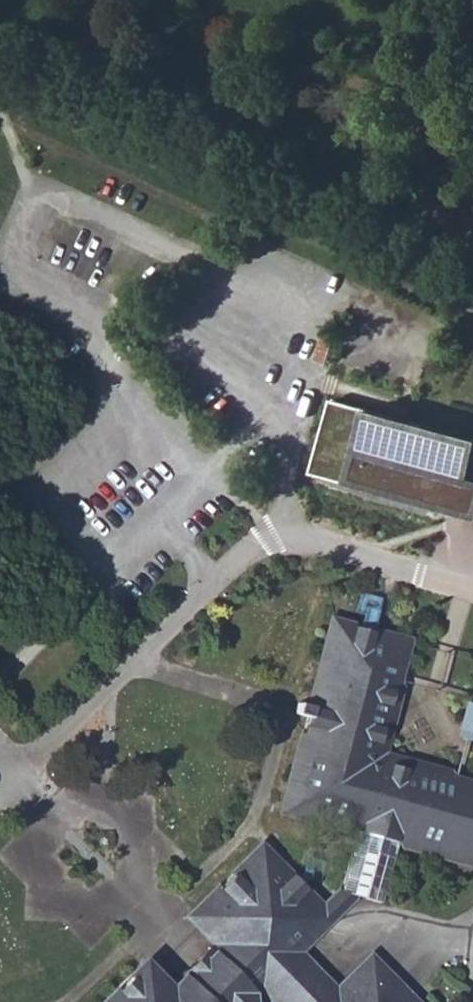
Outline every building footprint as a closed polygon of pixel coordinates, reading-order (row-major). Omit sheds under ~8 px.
[(334,400),(312,474),(444,514),(472,523),(472,439),(334,400)] [(329,613),(307,696),(276,812),(352,831),(337,888),(358,893),(380,899),(396,843),(471,865),(472,858),(472,777),(386,749),(406,671),(414,637),(329,613)] [(144,951),(132,963),(91,1001),(254,1001),(255,999),(260,995),(267,1001),(424,1001),(373,951),(343,981),(308,945),(339,914),(323,898),(261,837),(186,911),(212,939),(192,958),(172,979),(144,951)] [(358,893),(337,888),(323,898),(339,914),(358,893)]
